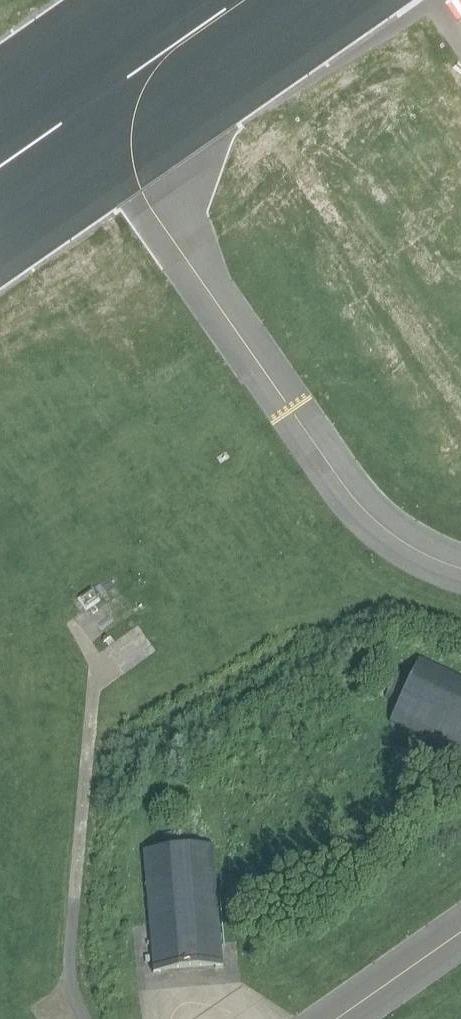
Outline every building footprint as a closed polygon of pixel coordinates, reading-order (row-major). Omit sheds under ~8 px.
[(98,599),(91,589),(89,591),(79,598),(86,608),(88,606),(92,603),(98,599)] [(457,754),(460,755),(460,678),(419,658),(410,676),(397,670),(385,697),(397,703),(388,721),(454,752),(457,754)] [(148,924),(148,925),(152,973),(220,968),(223,967),(221,943),(220,939),(223,938),(223,933),(220,933),(213,844),(192,846),(191,832),(162,835),(163,848),(142,850),(148,924)]
